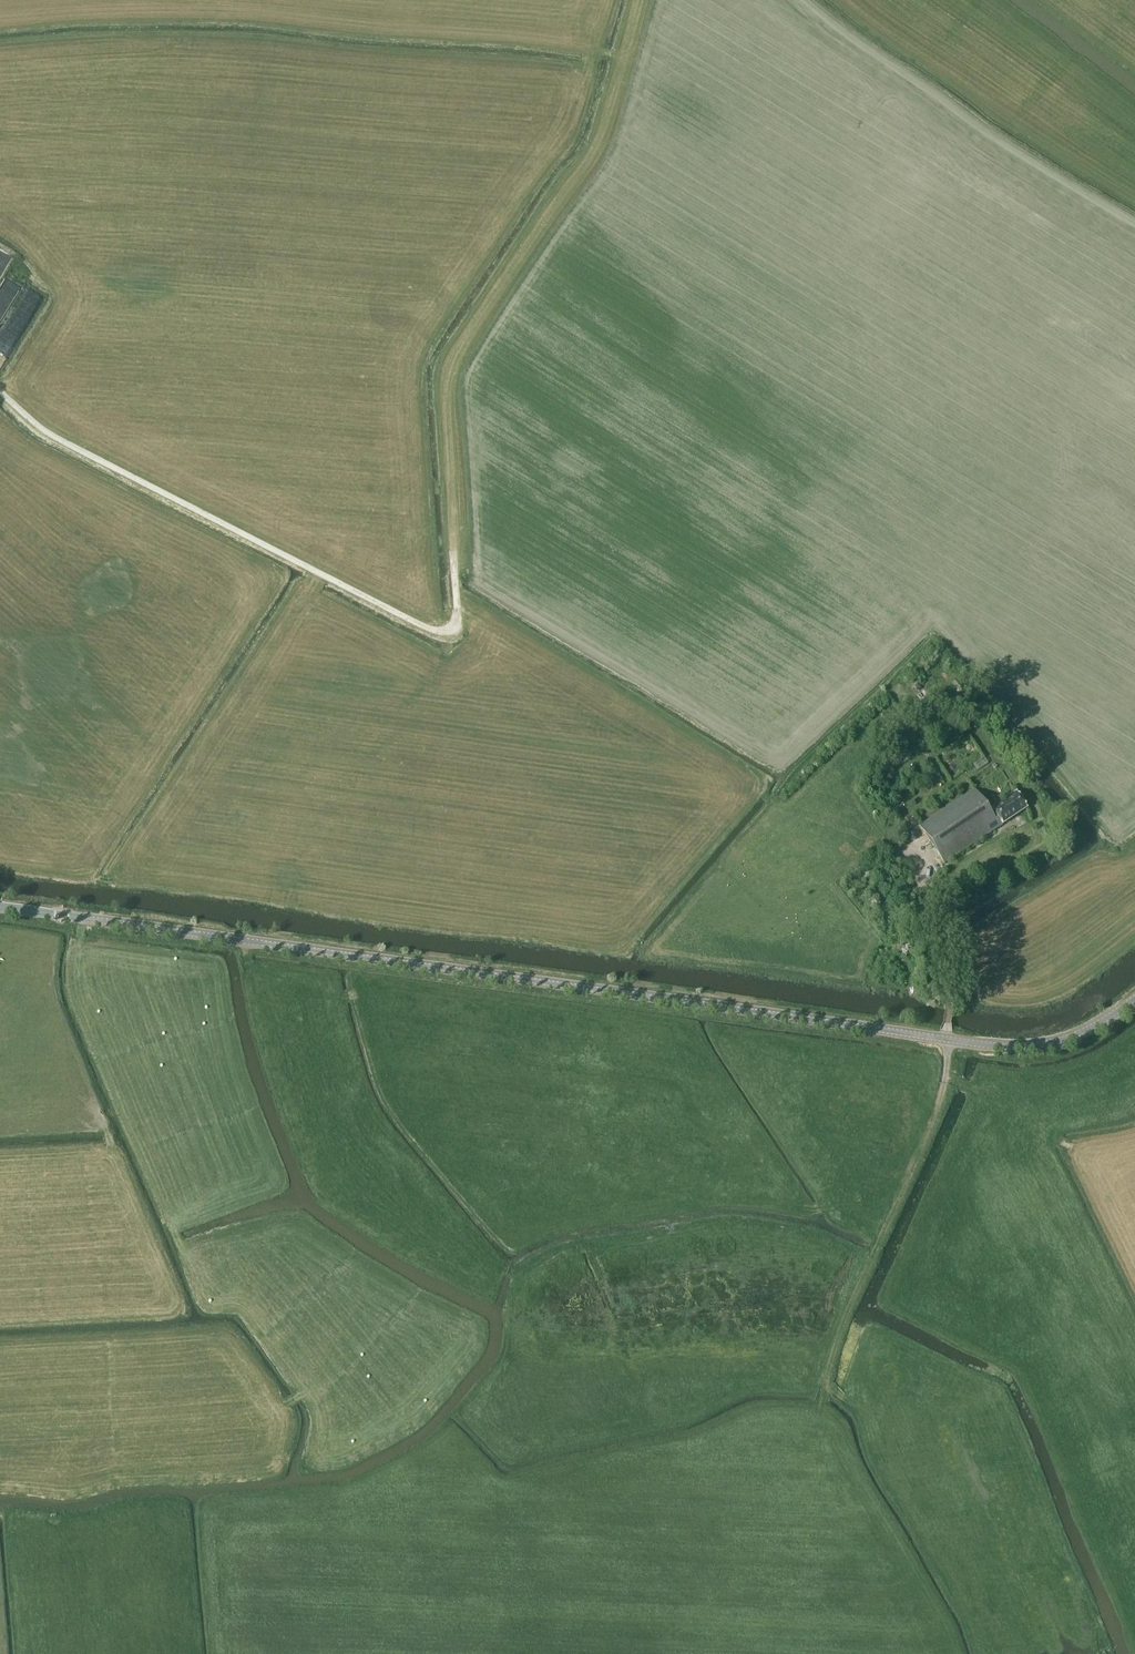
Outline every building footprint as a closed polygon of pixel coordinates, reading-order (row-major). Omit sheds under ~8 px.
[(986,756),(976,763),(980,770),(990,762),(986,756)] [(993,816),(975,789),(919,827),(944,864),(1002,825),(1027,809),(1017,793),(993,809),(996,814),(993,816)]
